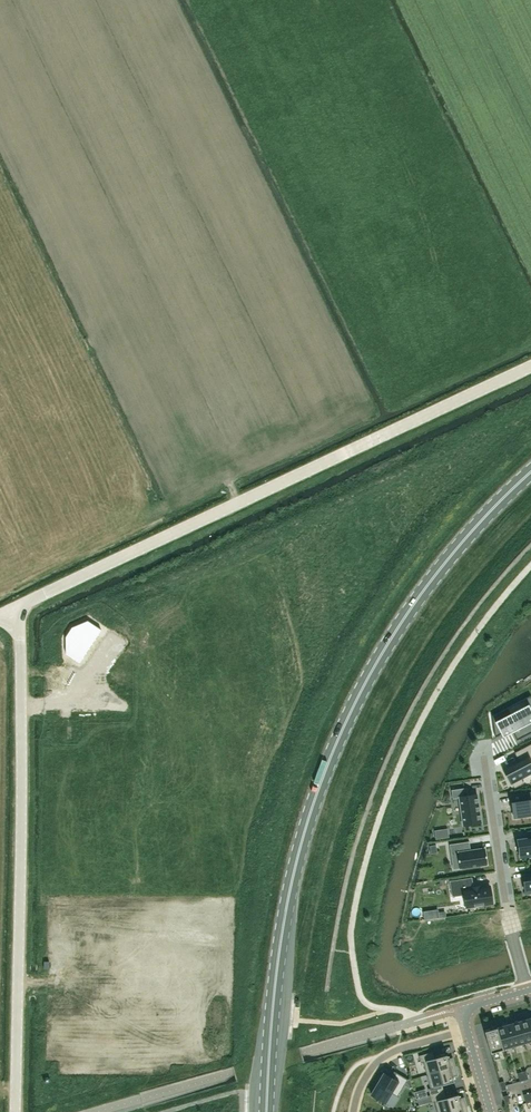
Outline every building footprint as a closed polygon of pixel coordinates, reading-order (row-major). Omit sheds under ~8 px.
[(79,662),(101,629),(99,628),(88,621),(72,627),(66,636),(66,654),(78,661),(78,662),(79,662)] [(507,707),(492,715),(495,737),(501,733),(511,728),(513,732),(517,740),(530,732),(530,727),(529,724),(530,723),(530,709),(528,704),(510,713),(507,707)] [(514,752),(519,761),(502,770),(510,784),(512,783),(514,787),(523,783),(521,778),(530,773),(530,761),(530,759),(530,744),(514,752)] [(463,825),(481,823),(477,794),(468,795),(467,787),(451,789),(452,798),(459,797),(463,825)] [(523,801),(512,802),(514,818),(530,815),(530,791),(521,793),(523,801)] [(520,857),(530,856),(530,830),(527,830),(528,838),(517,840),(520,857)] [(457,852),(460,868),(487,864),(485,848),(470,850),(469,841),(449,844),(451,853),(457,852)] [(522,875),(525,891),(530,890),(530,874),(522,875)] [(471,878),(450,881),(452,896),(464,894),(466,907),(492,903),(492,899),(491,890),(490,890),(490,886),(480,888),(479,886),(478,886),(478,887),(473,887),(472,887),(471,878)] [(519,1020),(526,1042),(530,1041),(530,1017),(519,1020)] [(526,1042),(519,1020),(508,1024),(514,1046),(526,1042)] [(514,1046),(508,1024),(496,1027),(503,1049),(514,1046)] [(503,1049),(496,1027),(484,1030),(491,1052),(503,1049)] [(423,1061),(427,1074),(455,1066),(452,1057),(448,1059),(447,1054),(435,1058),(433,1051),(419,1055),(420,1062),(423,1061)] [(457,1075),(455,1066),(427,1074),(430,1087),(428,1088),(430,1095),(444,1091),(442,1084),(454,1081),(453,1076),(457,1075)] [(407,1079),(396,1072),(393,1078),(384,1073),(371,1094),(385,1103),(391,1093),(397,1096),(407,1079)] [(445,1097),(444,1091),(430,1095),(432,1102),(434,1101),(437,1111),(445,1111),(466,1106),(464,1097),(459,1098),(458,1094),(445,1097)]
